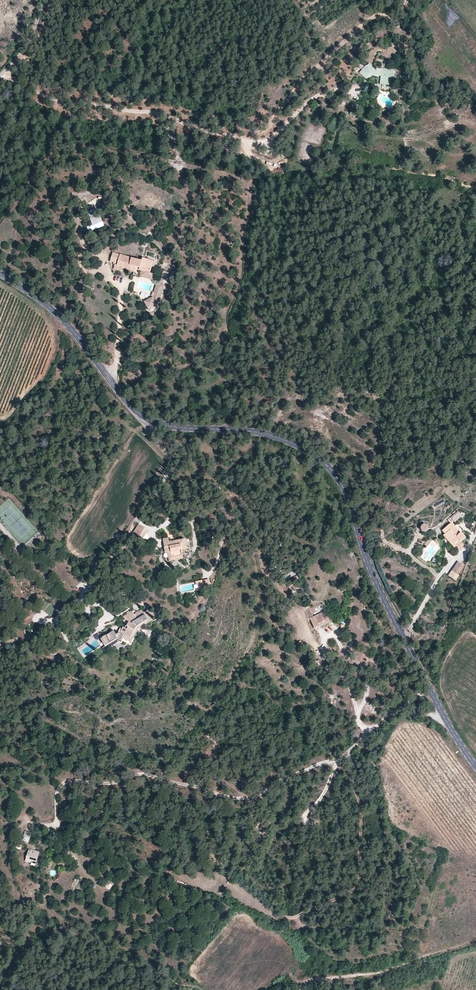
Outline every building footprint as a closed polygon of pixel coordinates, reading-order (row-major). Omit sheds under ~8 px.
[(359,73),(363,76),(369,69),(374,73),(372,74),(382,76),(382,79),(381,82),(389,84),(390,79),(394,79),(396,70),(384,68),(383,69),(377,68),(375,70),(370,66),(369,68),(366,66),(359,73)] [(369,69),(363,76),(368,79),(372,74),(374,73),(369,69)] [(88,232),(104,228),(99,209),(88,212),(92,226),(87,227),(88,232)] [(149,280),(150,274),(154,262),(143,259),(142,263),(113,254),(111,262),(116,264),(118,265),(117,266),(115,266),(114,270),(121,272),(121,270),(134,274),(135,271),(142,273),(140,277),(149,280)] [(152,298),(157,306),(158,305),(166,286),(160,284),(158,289),(159,290),(158,293),(155,292),(154,293),(152,298)] [(149,310),(157,306),(152,298),(144,302),(149,310)] [(453,515),(455,517),(451,519),(455,524),(463,517),(459,513),(457,515),(456,513),(453,515)] [(428,530),(428,529),(428,528),(428,527),(427,527),(427,526),(426,526),(426,525),(425,525),(424,525),(423,525),(422,526),(421,527),(420,528),(420,529),(420,530),(421,531),(421,532),(422,532),(422,533),(423,533),(424,533),(425,533),(426,533),(427,532),(428,531),(428,530)] [(443,536),(454,549),(465,539),(461,534),(460,535),(451,525),(442,532),(445,535),(443,536)] [(142,540),(148,530),(142,526),(135,537),(141,541),(142,540)] [(152,532),(148,530),(142,540),(146,543),(152,532)] [(182,550),(188,549),(186,540),(176,542),(176,544),(170,545),(170,543),(169,538),(164,539),(166,553),(168,552),(171,552),(173,559),(183,557),(182,552),(182,550)] [(184,560),(183,557),(173,559),(171,552),(168,552),(170,562),(184,560)] [(459,575),(464,566),(458,562),(452,571),(459,575)] [(459,575),(452,571),(449,576),(456,581),(460,576),(459,575)] [(314,629),(330,622),(325,611),(322,612),(323,614),(313,617),(310,609),(305,611),(306,613),(309,619),(310,619),(314,629)] [(126,627),(127,628),(126,630),(123,628),(119,634),(118,634),(114,636),(113,634),(110,636),(109,634),(106,636),(111,643),(116,639),(121,642),(122,639),(128,642),(136,627),(147,621),(148,624),(154,621),(149,611),(143,614),(144,615),(136,619),(134,616),(125,621),(123,622),(126,627)] [(148,624),(147,621),(136,627),(128,642),(130,643),(137,629),(148,624)] [(111,643),(106,636),(106,635),(100,639),(105,647),(111,643)] [(22,841),(28,843),(32,834),(26,831),(22,841)] [(34,851),(29,849),(26,862),(36,865),(39,852),(34,851)]
